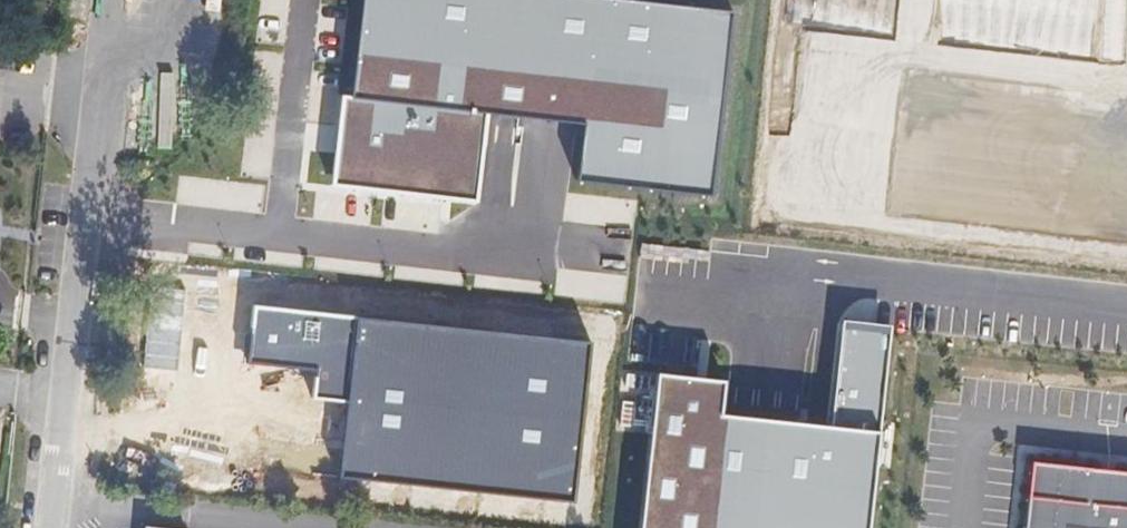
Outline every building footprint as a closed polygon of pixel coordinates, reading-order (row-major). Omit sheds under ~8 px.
[(613,0),(364,0),(353,96),(340,94),(331,183),(473,199),(483,110),(582,121),(576,177),(709,191),(729,13),(613,0)] [(591,340),(256,307),(250,361),(315,367),(312,396),(345,400),(337,480),(575,503),(591,340)] [(656,375),(639,527),(864,527),(875,432),(719,414),(723,383),(656,375)] [(1011,527),(1126,527),(1126,478),(1018,465),(1011,527)]
